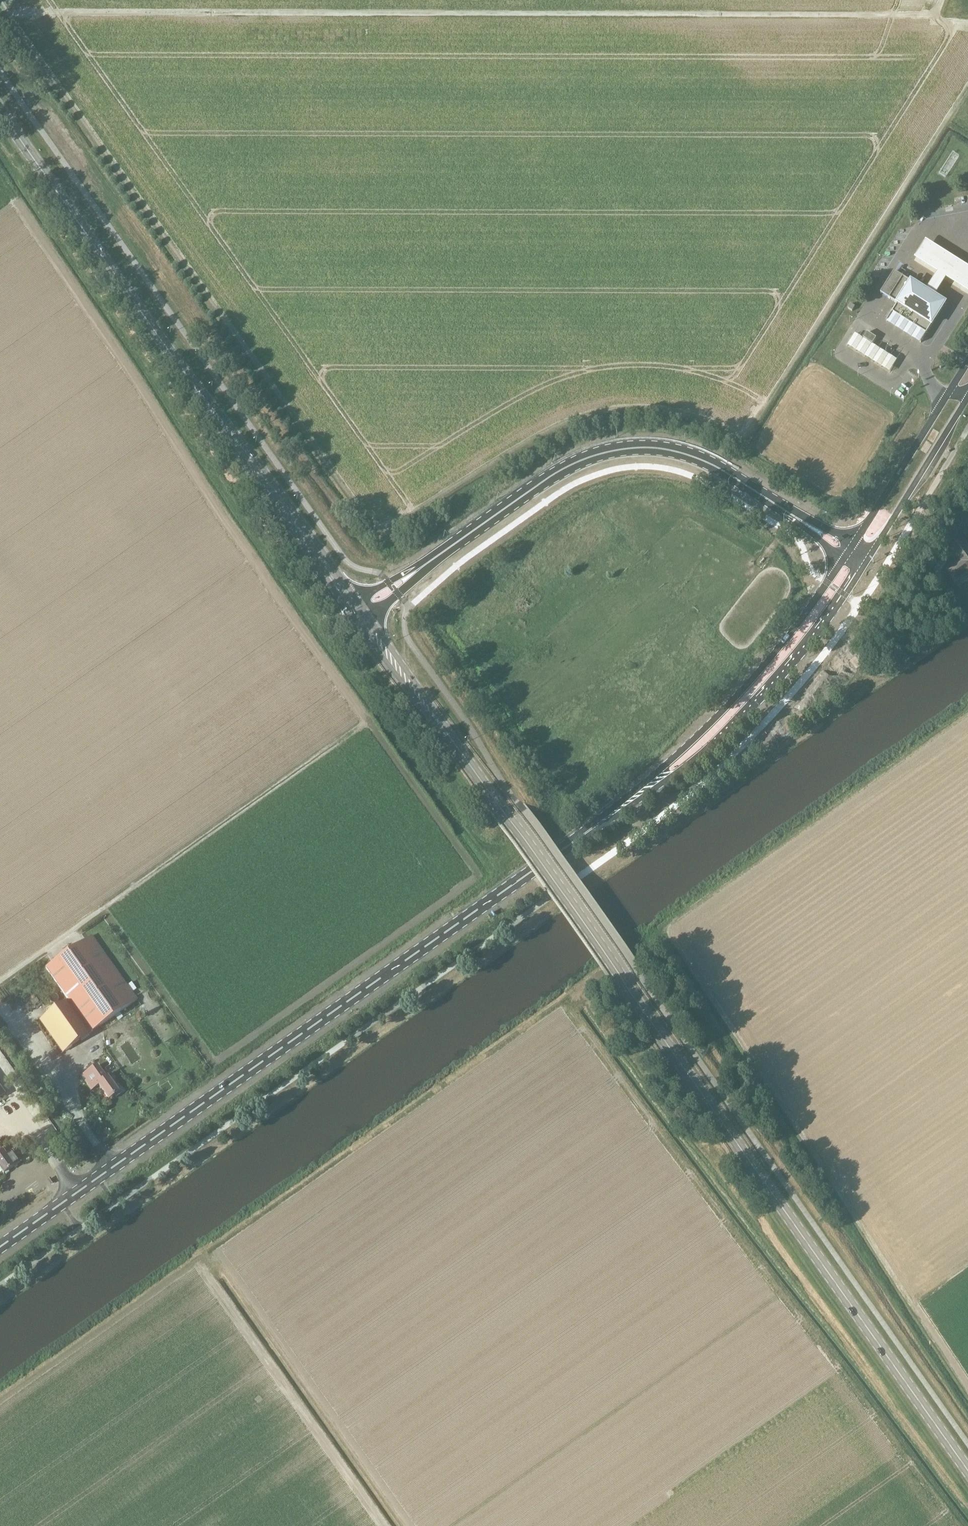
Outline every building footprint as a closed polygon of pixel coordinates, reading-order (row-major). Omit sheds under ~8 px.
[(939,276),(928,293),(936,298),(947,281),(967,294),(967,270),(925,243),(914,261),(939,276)] [(928,293),(903,277),(894,271),(880,293),(897,304),(886,321),(921,343),(945,304),(936,298),(928,293)] [(867,332),(863,338),(872,344),(876,338),(867,332)] [(950,549),(959,562),(946,571),(954,583),(955,582),(954,580),(966,571),(967,575),(967,547),(963,540),(950,549)] [(91,1032),(137,1000),(92,936),(46,968),(68,1000),(40,1020),(63,1052),(91,1032)] [(116,1098),(122,1093),(118,1086),(115,1088),(108,1077),(106,1078),(97,1066),(82,1076),(91,1090),(98,1085),(109,1100),(114,1096),(116,1098)] [(6,1155),(3,1150),(2,1151),(0,1147),(0,1169),(4,1174),(14,1167),(20,1162),(12,1150),(6,1155)]
